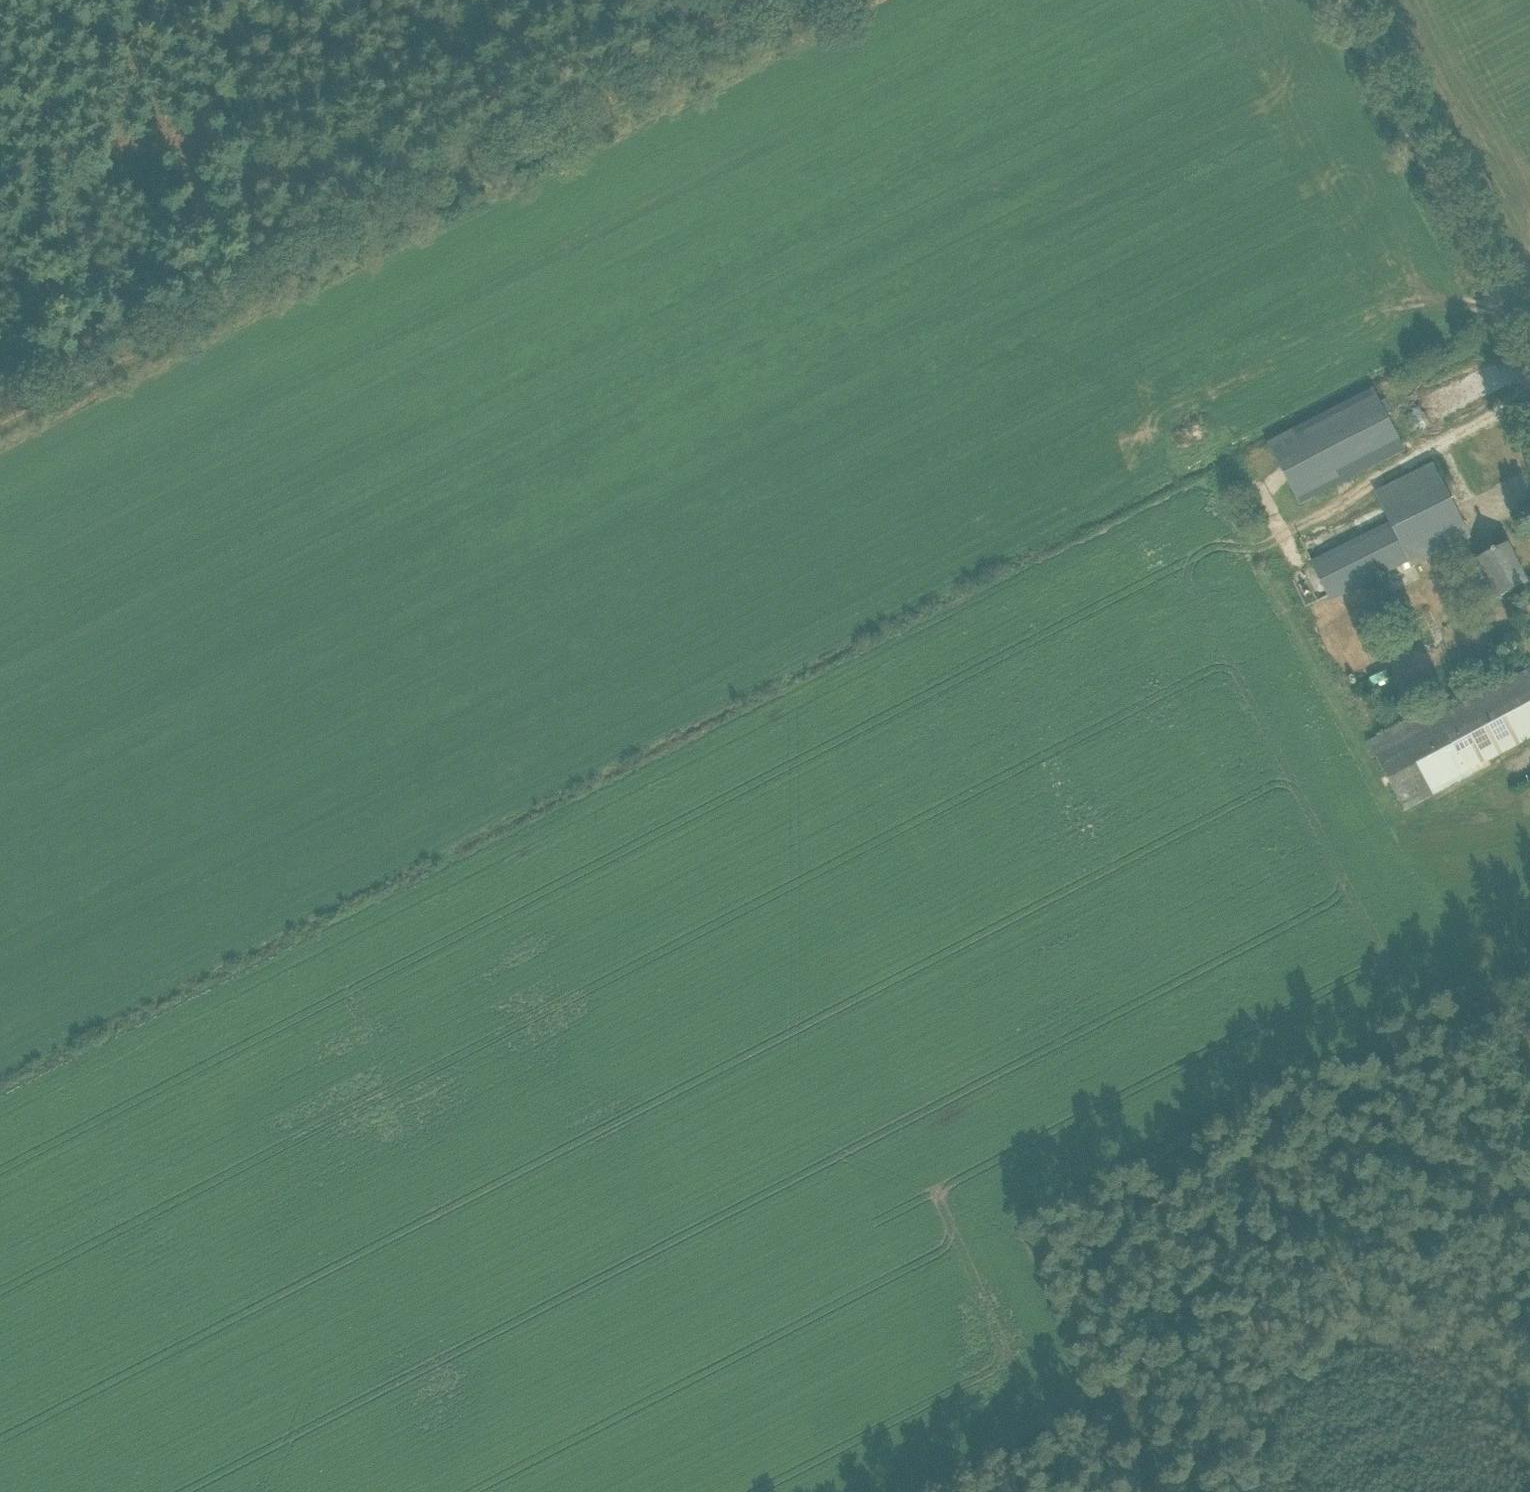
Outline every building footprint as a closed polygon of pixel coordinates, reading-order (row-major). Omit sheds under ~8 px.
[(1267,443),(1298,504),(1403,451),(1385,415),(1390,413),(1384,400),(1379,403),(1372,390),(1267,443)] [(1389,521),(1310,561),(1331,602),(1408,563),(1410,567),(1451,546),(1469,537),(1431,462),(1413,471),(1374,490),(1378,499),(1389,521)] [(1491,553),(1478,560),(1497,597),(1526,583),(1507,545),(1497,550),(1496,548),(1490,550),(1491,553)] [(1529,737),(1529,668),(1438,717),(1432,706),(1366,741),(1404,812),(1491,765),(1488,759),(1529,737)] [(1520,796),(1527,815),(1529,814),(1529,793),(1520,796)]
